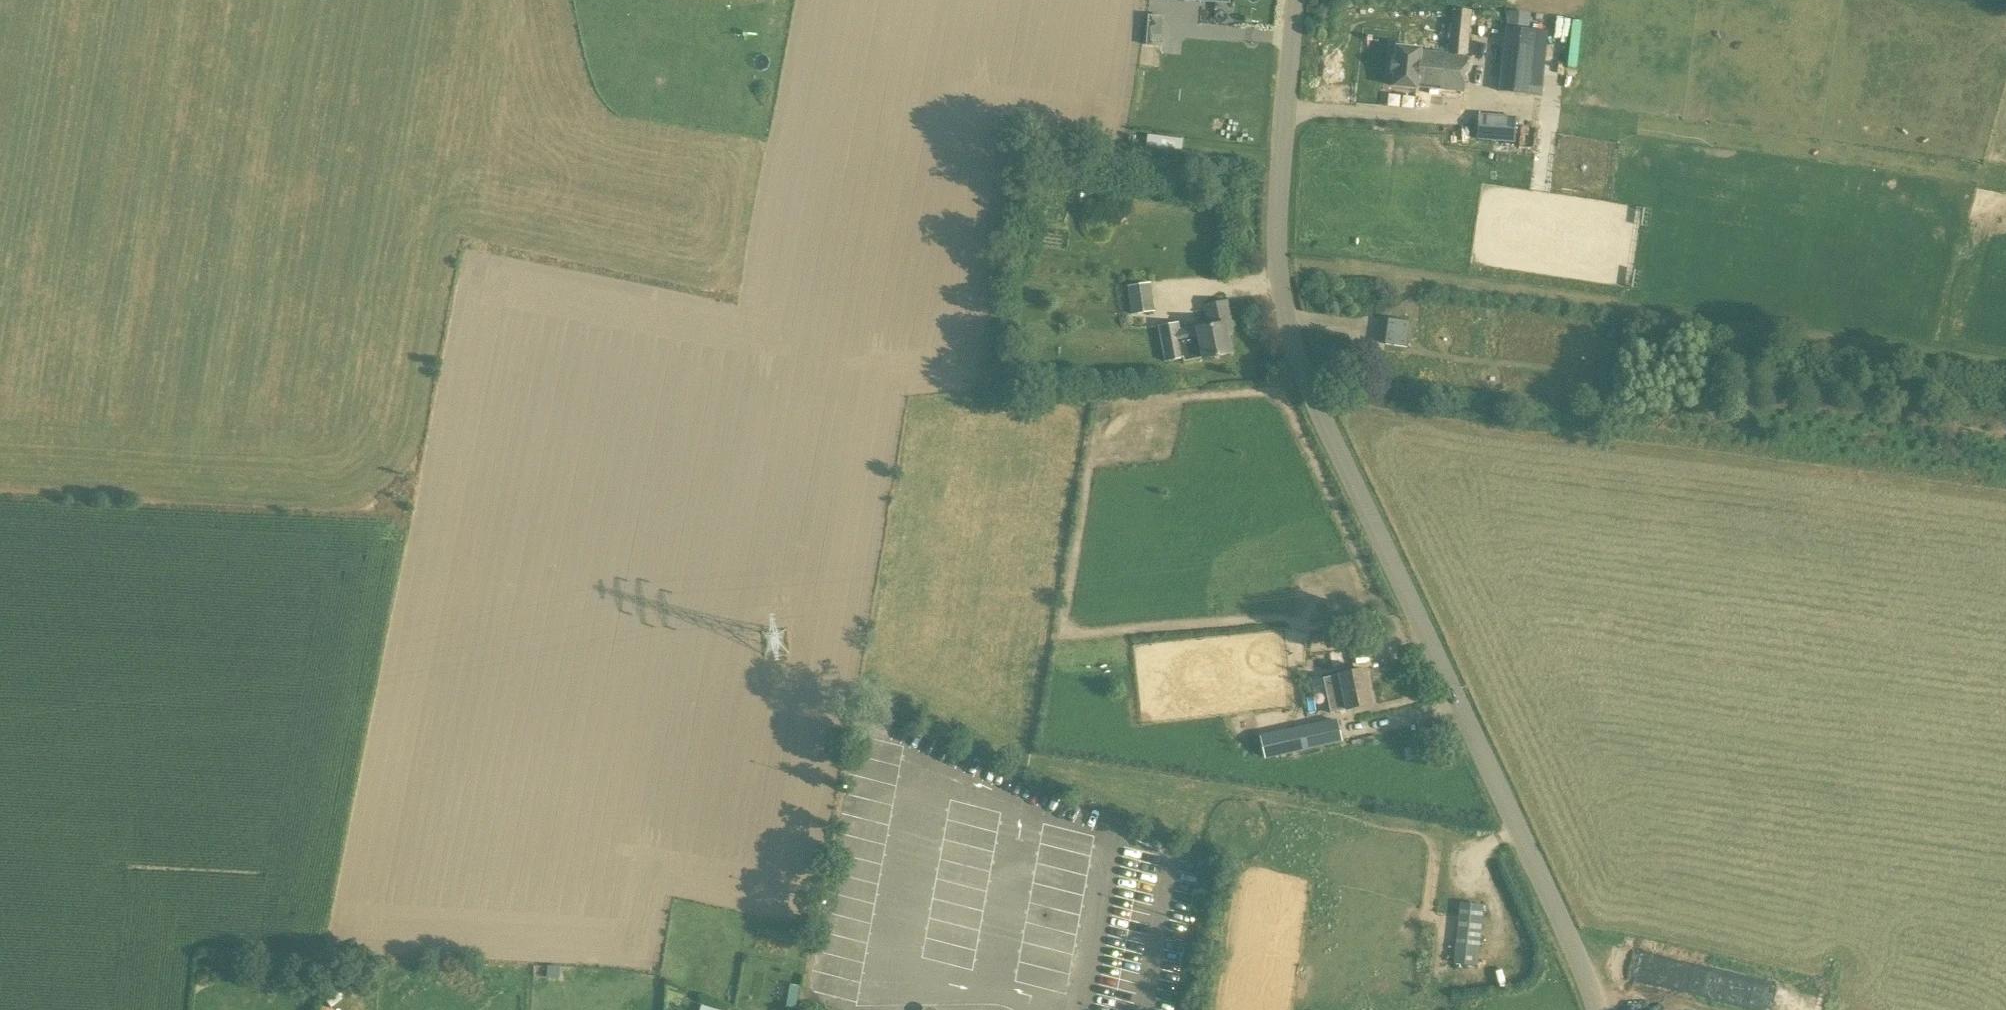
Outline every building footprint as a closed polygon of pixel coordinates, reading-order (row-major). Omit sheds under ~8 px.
[(1448,53),(1419,51),(1398,48),(1397,63),(1383,61),(1381,82),(1395,84),(1395,86),(1463,93),(1472,10),(1453,8),(1448,53)] [(1505,26),(1498,91),(1528,95),(1529,87),(1542,88),(1549,31),(1505,26)] [(1147,37),(1147,46),(1162,47),(1162,38),(1147,37)] [(1516,116),(1479,113),(1477,140),(1514,142),(1516,116)] [(1148,135),(1148,150),(1183,151),(1184,136),(1148,135)] [(1155,311),(1151,282),(1127,286),(1131,315),(1155,311)] [(1184,362),(1203,359),(1231,354),(1226,328),(1232,327),(1227,301),(1204,305),(1208,327),(1197,329),(1197,325),(1180,329),(1179,322),(1158,326),(1165,362),(1183,358),(1184,362)] [(1407,347),(1410,322),(1388,320),(1385,345),(1407,347)] [(1364,670),(1339,675),(1347,710),(1371,705),(1364,670)] [(1265,739),(1270,759),(1347,741),(1342,721),(1265,739)] [(1482,965),(1484,902),(1460,901),(1458,964),(1482,965)]
